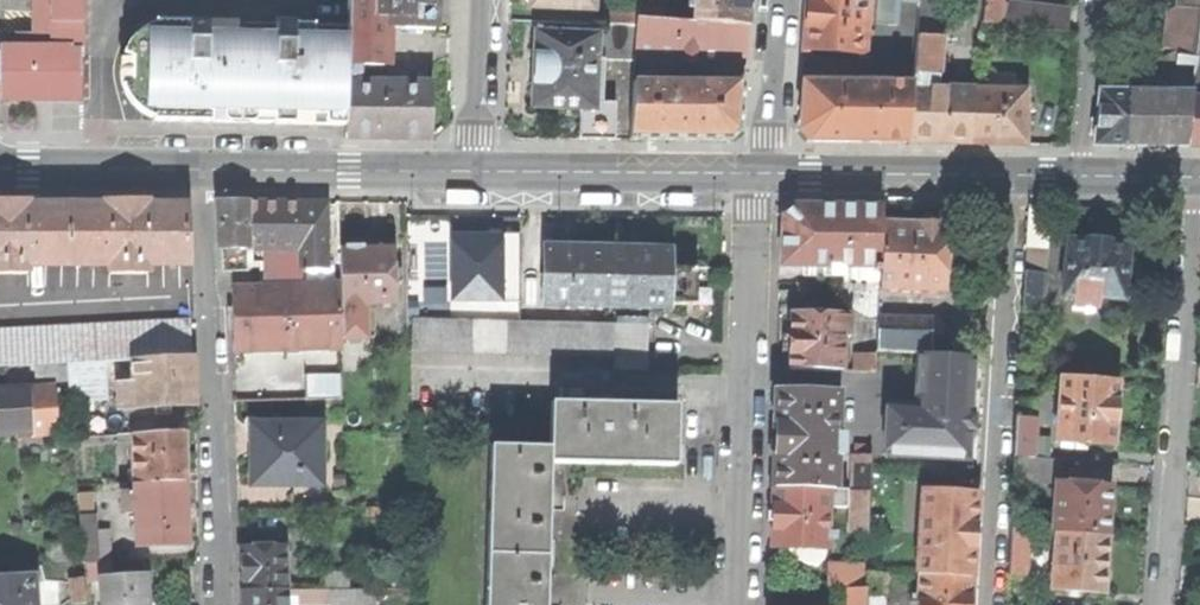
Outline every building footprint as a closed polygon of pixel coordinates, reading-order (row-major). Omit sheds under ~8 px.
[(34,49),(83,50),(83,0),(34,0),(34,34),(34,49)] [(348,16),(376,17),(377,0),(349,0),(348,16)] [(391,29),(435,30),(436,0),(377,0),(376,17),(384,17),(391,17),(391,29)] [(530,7),(593,10),(594,0),(526,0),(528,3),(530,3),(530,7)] [(694,24),(747,28),(749,0),(696,0),(695,10),(694,24)] [(864,25),(866,0),(808,0),(807,21),(864,25)] [(864,25),(863,32),(876,33),(876,24),(877,0),(866,0),(864,25)] [(876,24),(893,25),(894,0),(877,0),(876,24)] [(997,8),(998,0),(985,0),(984,8),(997,8)] [(1179,7),(1199,9),(1199,0),(1180,0),(1179,7)] [(635,20),(660,22),(661,4),(636,2),(636,12),(635,20)] [(1010,7),(1008,27),(1064,34),(1066,13),(1010,7)] [(1179,7),(1168,12),(1164,48),(1179,49),(1198,52),(1199,35),(1199,9),(1179,7)] [(997,8),(984,8),(983,25),(1000,26),(1002,9),(997,8)] [(606,11),(606,27),(635,28),(635,20),(636,12),(606,11)] [(361,65),(384,66),(384,17),(376,17),(348,16),(348,26),(347,65),(361,65)] [(660,22),(635,20),(635,28),(634,58),(744,66),(747,28),(694,24),(660,22)] [(862,55),(863,32),(864,25),(807,21),(806,34),(805,51),(862,55)] [(288,124),(345,125),(346,82),(347,65),(348,26),(154,22),(155,25),(147,27),(138,33),(130,41),(124,52),(120,62),(119,72),(121,84),(124,95),(130,103),(137,110),(145,116),(153,118),(153,122),(210,123),(288,124)] [(933,26),(918,25),(917,36),(932,37),(933,26)] [(604,27),(603,61),(634,62),(634,58),(635,28),(606,27),(604,27)] [(16,35),(16,50),(34,49),(34,34),(16,35)] [(616,103),(602,102),(594,102),(595,87),(602,87),(603,61),(596,61),(597,36),(536,34),(535,66),(533,109),(559,110),(581,110),(580,140),(614,142),(616,103)] [(932,37),(917,36),(915,59),(914,77),(939,79),(942,38),(932,37)] [(1,99),(81,99),(81,59),(83,59),(83,50),(34,49),(16,50),(1,50),(1,99)] [(1178,57),(1197,58),(1198,52),(1179,49),(1178,57)] [(1178,57),(1176,76),(1195,78),(1197,58),(1178,57)] [(914,77),(915,59),(896,58),(895,74),(898,78),(913,79),(914,77)] [(361,82),(361,65),(347,65),(346,82),(361,82)] [(361,65),(361,82),(392,83),(384,66),(361,65)] [(987,92),(974,92),(969,145),(996,145),(1023,146),(1024,93),(1005,93),(1005,75),(988,74),(987,92)] [(1194,86),(1195,78),(1176,76),(1171,94),(1193,94),(1194,86)] [(345,125),(345,137),(387,138),(429,138),(430,84),(392,83),(361,82),(346,82),(345,125)] [(798,130),(810,143),(848,143),(907,144),(912,85),(801,83),(798,130)] [(633,85),(630,141),(681,142),(728,142),(738,133),(741,86),(633,85)] [(919,85),(912,85),(907,144),(937,144),(969,145),(974,92),(919,90),(919,85)] [(595,87),(594,102),(602,102),(602,87),(595,87)] [(1099,93),(1094,147),(1136,147),(1187,147),(1192,99),(1193,94),(1171,94),(1099,93)] [(1192,99),(1187,147),(1199,147),(1199,99),(1192,99)] [(857,196),(857,205),(877,206),(882,206),(882,201),(882,196),(857,196)] [(27,273),(27,265),(110,264),(110,274),(148,273),(148,264),(187,264),(184,205),(147,206),(147,200),(104,201),(104,205),(95,205),(43,205),(27,206),(27,200),(0,200),(0,274),(27,273)] [(220,200),(222,248),(247,248),(267,248),(300,248),(300,266),(328,266),(328,201),(263,200),(220,200)] [(873,266),(881,267),(882,221),(882,208),(829,207),(793,206),(783,215),(782,265),(808,265),(823,266),(829,266),(844,266),(873,266)] [(1030,208),(1027,244),(1048,245),(1050,209),(1030,208)] [(917,222),(882,221),(881,267),(880,272),(880,281),(880,292),(946,294),(947,261),(948,223),(942,223),(942,220),(937,215),(924,214),(917,219),(917,222)] [(448,302),(503,300),(500,230),(445,232),(448,302)] [(1067,239),(1063,296),(1075,297),(1098,299),(1124,301),(1129,244),(1109,242),(1109,241),(1098,240),(1089,239),(1089,241),(1067,239)] [(381,308),(394,308),(393,246),(374,246),(363,247),(362,243),(360,240),(347,241),(345,244),(345,247),(341,247),(341,285),(342,309),(381,308)] [(1048,245),(1027,244),(1026,272),(1046,273),(1048,245)] [(605,304),(607,248),(585,247),(575,247),(545,247),(544,303),(605,304)] [(247,271),(247,248),(222,248),(222,271),(247,271)] [(300,248),(267,248),(268,287),(300,286),(300,266),(300,248)] [(668,249),(639,249),(629,249),(607,248),(605,304),(667,306),(667,304),(667,266),(668,249)] [(808,275),(823,276),(823,266),(808,265),(808,275)] [(694,267),(667,266),(667,304),(693,304),(694,267)] [(829,266),(829,276),(843,276),(844,266),(829,266)] [(1046,273),(1026,272),(1023,313),(1044,314),(1046,273)] [(878,320),(880,292),(880,281),(843,280),(842,304),(862,320),(878,320)] [(233,322),(234,352),(343,349),(342,317),(342,309),(341,285),(300,286),(268,287),(232,287),(233,322)] [(1098,299),(1075,297),(1074,306),(1097,308),(1098,299)] [(381,316),(381,308),(342,309),(342,317),(381,316)] [(792,352),(791,370),(843,371),(843,337),(850,337),(850,316),(819,315),(791,315),(791,336),(784,336),(784,352),(792,352)] [(410,350),(613,354),(614,322),(411,317),(410,350)] [(68,363),(105,361),(133,359),(193,356),(191,319),(0,329),(0,366),(68,363)] [(908,353),(910,321),(878,320),(877,352),(908,353)] [(910,321),(908,353),(919,354),(931,355),(933,322),(910,321)] [(613,354),(613,369),(647,369),(648,323),(614,322),(613,354)] [(856,354),(856,372),(876,372),(876,354),(856,354)] [(886,404),(884,455),(967,459),(968,433),(973,434),(973,423),(974,412),(970,412),(973,357),(931,355),(919,354),(916,406),(886,404)] [(194,380),(193,356),(133,359),(134,381),(135,407),(196,404),(194,380)] [(105,361),(68,363),(71,400),(107,398),(105,361)] [(305,378),(306,400),(343,398),(342,376),(305,378)] [(1062,376),(1057,441),(1114,446),(1116,414),(1119,380),(1062,376)] [(241,381),(241,393),(304,391),(304,379),(241,381)] [(118,407),(135,407),(134,381),(117,382),(118,407)] [(28,387),(32,433),(58,431),(55,385),(28,387)] [(32,433),(28,387),(0,389),(0,435),(32,433)] [(776,437),(775,488),(827,490),(833,490),(834,457),(842,457),(843,434),(835,434),(836,394),(777,393),(776,437)] [(1038,398),(1018,397),(1016,435),(1036,436),(1038,398)] [(549,448),(548,462),(675,465),(676,405),(613,404),(613,398),(604,398),(598,398),(598,404),(550,402),(549,448)] [(254,454),(255,484),(323,483),(323,424),(254,425),(254,454)] [(135,483),(179,482),(177,432),(133,434),(135,483)] [(177,432),(179,482),(186,482),(185,457),(184,432),(177,432)] [(1034,457),(1048,458),(1049,437),(1036,436),(1016,435),(1015,456),(1034,457)] [(549,448),(489,447),(485,604),(550,604),(550,603),(545,603),(547,509),(552,509),(553,502),(553,495),(548,494),(548,462),(549,448)] [(854,456),(852,491),(870,491),(871,456),(854,456)] [(1033,471),(1034,457),(1015,456),(1014,470),(1033,471)] [(1048,458),(1034,457),(1033,471),(1044,472),(1043,490),(1055,491),(1055,482),(1057,459),(1048,458)] [(1033,471),(1014,470),(1012,488),(1043,490),(1044,472),(1033,471)] [(186,509),(186,482),(179,482),(135,483),(135,493),(136,510),(137,544),(187,543),(186,509)] [(1057,532),(1107,536),(1109,511),(1111,487),(1055,482),(1055,491),(1052,532),(1057,532)] [(826,532),(827,508),(827,490),(775,488),(774,515),(773,548),(826,549),(826,540),(826,532)] [(833,490),(827,490),(827,508),(846,508),(847,491),(833,490)] [(851,533),(869,533),(870,491),(852,491),(851,533)] [(918,575),(921,575),(972,578),(975,533),(977,494),(923,491),(918,575)] [(124,510),(136,510),(135,493),(123,493),(124,510)] [(93,514),(78,515),(80,532),(95,530),(93,514)] [(95,530),(80,532),(82,562),(88,562),(111,560),(108,529),(95,530)] [(1010,529),(1007,574),(1025,575),(1028,530),(1010,529)] [(834,532),(826,532),(826,540),(834,540),(834,532)] [(1057,532),(1052,589),(1103,593),(1105,563),(1107,536),(1057,532)] [(47,543),(48,561),(75,560),(74,542),(47,543)] [(242,591),(287,590),(286,546),(240,547),(241,568),(242,591)] [(89,573),(112,571),(111,560),(88,562),(89,573)] [(849,588),(866,589),(867,573),(867,565),(827,563),(826,587),(849,588)] [(322,573),(322,590),(350,589),(349,573),(322,573)] [(866,589),(866,597),(884,597),(885,573),(867,573),(866,589)] [(921,575),(920,596),(919,604),(970,604),(972,578),(921,575)] [(84,577),(70,579),(73,604),(86,603),(84,577)] [(147,603),(146,577),(101,580),(103,604),(147,604),(147,603)] [(33,578),(0,580),(0,604),(35,604),(33,578)] [(312,604),(376,604),(376,588),(350,589),(322,590),(312,590),(312,604)] [(866,589),(849,588),(848,604),(866,604),(866,597),(866,589)] [(287,590),(242,591),(242,604),(288,604),(287,590)] [(920,596),(912,595),(912,604),(919,604),(920,596)] [(884,597),(866,597),(866,604),(884,604),(884,597)]
